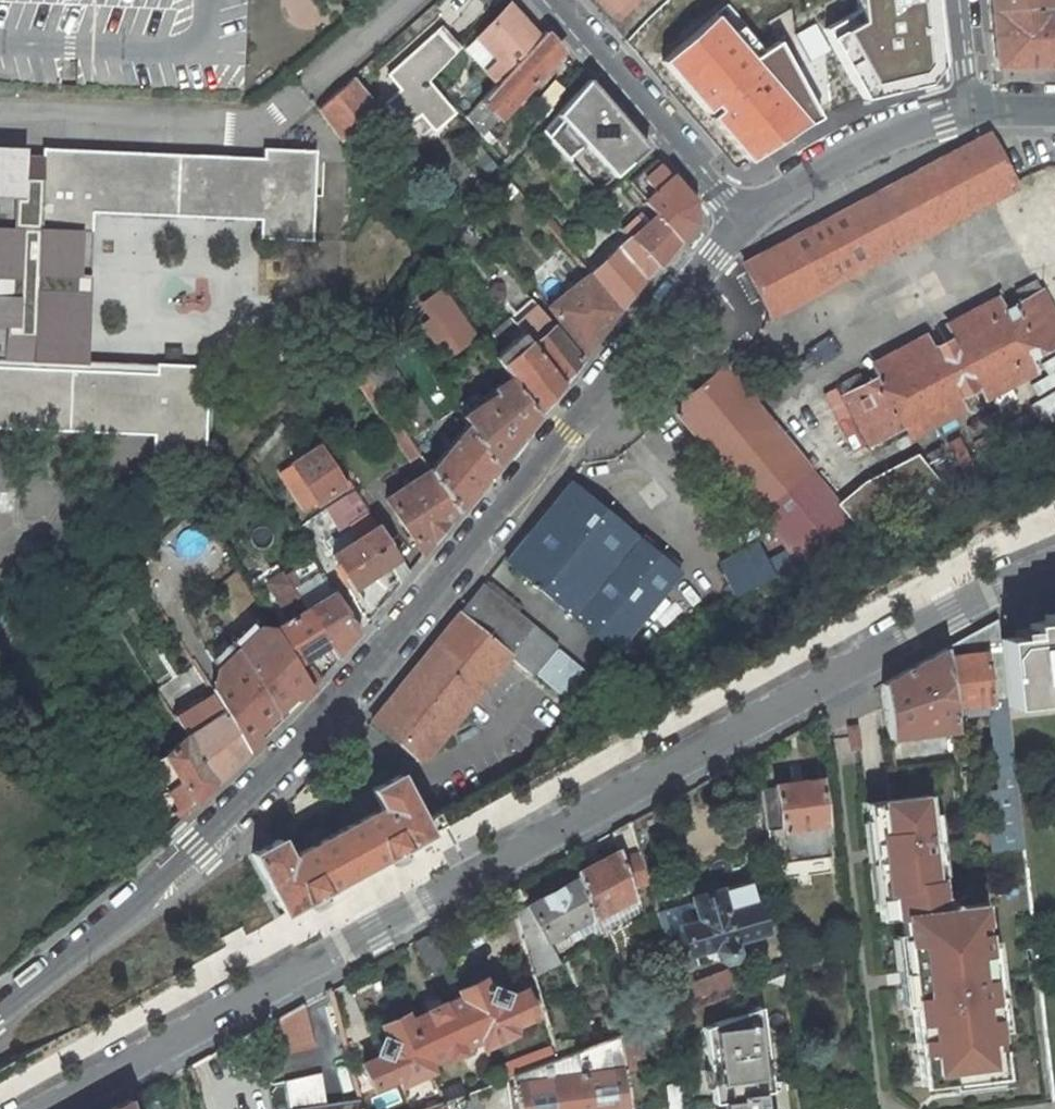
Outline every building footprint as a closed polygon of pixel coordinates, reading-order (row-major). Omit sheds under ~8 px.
[(857,8),(823,29),(863,99),(927,84),(941,65),(934,0),(856,0),(857,8)] [(1046,6),(1049,6),(1049,0),(987,0),(989,13),(1046,6)] [(539,39),(509,6),(474,40),(493,60),(485,69),(498,83),(539,39)] [(1054,67),(1054,38),(1051,38),(1046,6),(989,13),(994,67),(998,67),(1054,67)] [(714,15),(660,62),(748,161),(820,118),(777,42),(752,59),(714,15)] [(436,32),(454,52),(460,47),(442,27),(436,32)] [(483,99),(499,117),(563,51),(546,31),(539,39),(498,83),(483,99)] [(423,116),(433,130),(453,112),(427,81),(454,52),(436,32),(388,76),(401,90),(385,103),(405,125),(420,112),(423,116)] [(474,40),(466,47),(485,69),(493,60),(474,40)] [(340,139),(377,106),(353,76),(317,108),(340,139)] [(539,98),(551,108),(566,91),(554,81),(539,98)] [(596,193),(646,149),(589,81),(571,102),(542,132),(572,164),(585,152),(569,131),(581,120),(578,117),(582,114),(614,150),(584,175),(596,193)] [(482,136),(499,117),(483,99),(465,117),(482,136)] [(405,125),(408,129),(423,116),(420,112),(405,125)] [(768,316),(770,320),(1018,188),(1014,181),(989,131),(740,263),(768,316)] [(33,368),(43,149),(0,147),(0,366),(33,368)] [(260,238),(311,239),(316,150),(264,149),(264,159),(43,149),(40,228),(91,230),(92,211),(261,218),(260,238)] [(693,202),(655,159),(635,177),(649,196),(644,201),(657,215),(678,241),(693,223),(693,202)] [(656,266),(678,241),(657,215),(632,240),(656,266)] [(589,274),(619,310),(656,266),(632,240),(628,235),(589,274)] [(546,307),(584,354),(619,310),(589,274),(546,307)] [(457,349),(474,337),(442,290),(424,302),(434,317),(424,324),(436,340),(446,333),(457,349)] [(843,396),(869,444),(905,424),(957,396),(979,385),(1029,359),(1054,345),(1054,319),(1040,291),(1002,311),(953,337),(931,349),(879,376),(843,396)] [(946,324),(953,337),(1002,311),(996,297),(946,324)] [(517,327),(540,308),(534,302),(511,320),(517,327)] [(562,382),(580,358),(554,325),(553,325),(540,308),(517,327),(527,338),(562,382)] [(517,327),(488,350),(497,362),(527,338),(517,327)] [(924,335),(872,363),(879,376),(931,349),(924,335)] [(509,377),(536,412),(562,382),(527,338),(497,362),(509,377)] [(804,567),(854,524),(837,504),(752,401),(768,387),(744,358),(740,362),(727,372),(723,366),(673,408),(675,411),(804,567)] [(1029,359),(979,385),(986,398),(1036,372),(1029,359)] [(204,455),(208,366),(156,363),(156,373),(33,368),(0,366),(0,427),(153,434),(153,453),(204,455)] [(493,465),(536,412),(509,377),(491,389),(494,393),(461,416),(467,425),(493,465)] [(363,388),(412,460),(421,454),(395,416),(372,382),(363,388)] [(964,410),(957,396),(905,424),(912,436),(964,410)] [(973,445),(977,453),(1029,425),(1025,418),(973,445)] [(430,468),(458,509),(493,465),(467,425),(430,468)] [(864,481),(837,504),(854,524),(871,544),(898,524),(897,522),(950,492),(942,483),(978,464),(961,434),(919,456),(917,453),(864,481)] [(348,494),(354,490),(349,482),(324,443),(291,463),(301,477),(316,502),(343,486),(348,494)] [(388,497),(423,552),(458,509),(430,468),(388,497)] [(316,502),(301,477),(289,484),(304,509),(316,502)] [(503,561),(614,650),(679,572),(569,480),(503,561)] [(400,583),(409,572),(379,526),(378,526),(354,490),(348,494),(326,508),(341,532),(361,519),(369,532),(334,556),(354,588),(389,564),(400,583)] [(719,563),(737,596),(773,577),(774,576),(767,564),(756,543),(719,563)] [(797,570),(788,552),(767,564),(774,576),(773,577),(775,582),(797,570)] [(290,620),(307,609),(313,605),(303,589),(292,572),(286,576),(291,584),(274,594),(290,620)] [(286,576),(284,573),(268,583),(274,594),(291,584),(286,576)] [(322,576),(303,589),(313,605),(332,593),(322,576)] [(488,578),(482,586),(515,612),(522,606),(488,578)] [(515,612),(482,586),(457,615),(509,657),(530,675),(554,645),(515,612)] [(328,644),(336,658),(360,631),(334,592),(332,593),(313,605),(307,609),(328,644)] [(276,628),(297,663),(328,644),(307,609),(290,620),(276,628)] [(1042,614),(1042,621),(1026,622),(1027,628),(1028,635),(1013,636),(999,638),(1006,707),(1052,701),(1051,690),(1054,690),(1054,613),(1042,614)] [(457,615),(371,721),(373,723),(420,761),(422,763),(425,760),(459,719),(509,657),(457,615)] [(996,786),(1016,784),(1006,707),(999,638),(996,619),(945,649),(953,718),(989,714),(996,786)] [(235,646),(280,720),(312,687),(297,663),(276,628),(274,625),(256,626),(235,646)] [(1013,636),(1028,635),(1027,628),(1013,630),(1013,636)] [(214,694),(249,752),(280,720),(235,646),(214,665),(209,687),(214,694)] [(953,718),(945,649),(882,683),(887,738),(955,729),(953,718)] [(216,782),(249,752),(214,694),(174,718),(187,738),(216,782)] [(861,724),(852,725),(854,748),(863,747),(861,724)] [(180,780),(195,803),(216,782),(187,738),(164,756),(172,767),(180,780)] [(180,780),(172,767),(148,782),(157,797),(165,792),(180,780)] [(254,854),(285,912),(430,832),(413,802),(397,774),(353,799),(363,817),(289,859),(279,840),(254,854)] [(771,788),(762,789),(772,863),(829,856),(818,778),(771,785),(771,788)] [(165,792),(182,815),(195,803),(180,780),(165,792)] [(991,853),(1023,850),(1016,784),(996,786),(983,787),(991,853)] [(182,815),(165,792),(157,797),(175,822),(182,815)] [(933,794),(868,802),(869,820),(877,819),(885,901),(878,901),(880,920),(901,917),(902,935),(905,935),(910,985),(899,986),(901,1005),(909,1004),(917,1084),(948,1081),(996,1076),(993,1046),(995,1046),(994,1030),(992,1013),(990,1013),(988,994),(999,994),(997,976),(989,977),(985,943),(981,904),(959,906),(943,893),(941,877),(938,844),(935,813),(933,794)] [(935,813),(938,844),(947,843),(944,812),(935,813)] [(869,820),(867,820),(875,902),(878,901),(885,901),(877,819),(869,820)] [(947,843),(938,844),(941,877),(951,876),(947,843)] [(576,879),(586,918),(586,921),(595,917),(633,897),(630,889),(621,859),(618,850),(575,872),(576,879)] [(630,889),(648,883),(638,853),(621,859),(630,889)] [(562,931),(586,918),(576,879),(525,906),(526,907),(544,940),(562,931)] [(682,933),(663,940),(673,972),(692,966),(689,954),(702,950),(705,958),(712,956),(713,959),(721,963),(730,959),(735,952),(731,941),(762,932),(748,883),(692,899),(698,922),(680,927),(682,933)] [(557,962),(544,940),(526,907),(514,915),(532,976),(557,962)] [(595,917),(586,921),(589,930),(591,937),(599,933),(595,917)] [(562,931),(565,942),(589,930),(586,921),(586,918),(562,931)] [(428,973),(447,965),(432,932),(413,942),(428,973)] [(902,935),(894,936),(899,986),(910,985),(905,935),(902,935)] [(989,977),(997,976),(994,942),(985,943),(989,977)] [(733,974),(711,982),(717,999),(725,996),(742,989),(733,974)] [(482,979),(458,990),(484,1044),(518,1030),(515,1024),(534,1016),(523,991),(506,1001),(489,995),(482,979)] [(680,994),(685,1011),(717,999),(711,982),(680,994)] [(491,987),(489,995),(506,1001),(508,993),(491,987)] [(483,1045),(484,1044),(458,990),(457,990),(460,996),(440,1005),(439,1003),(426,1009),(427,1011),(408,1020),(427,1063),(447,1054),(448,1057),(462,1051),(460,1048),(480,1039),(483,1045)] [(1003,1029),(999,994),(988,994),(990,1013),(992,1013),(994,1030),(1003,1029)] [(314,1044),(302,1003),(269,1022),(278,1052),(284,1083),(289,1108),(330,1108),(321,1075),(315,1076),(308,1045),(314,1044)] [(702,1027),(713,1108),(790,1108),(786,1073),(769,1076),(760,1005),(702,1027)] [(405,1014),(381,1025),(387,1041),(382,1054),(361,1063),(372,1088),(397,1077),(401,1084),(431,1070),(427,1063),(408,1020),(405,1014)] [(516,1108),(629,1108),(626,1083),(625,1079),(620,1036),(620,1033),(609,1037),(558,1056),(550,1060),(512,1073),(516,1108)] [(639,1033),(620,1036),(625,1079),(644,1077),(639,1033)] [(375,1051),(382,1054),(387,1041),(380,1038),(375,1051)] [(315,1076),(321,1075),(314,1044),(308,1045),(315,1076)] [(996,1076),(948,1081),(949,1091),(1009,1085),(1005,1045),(995,1046),(993,1046),(996,1076)] [(494,1067),(498,1078),(512,1073),(550,1060),(544,1046),(494,1067)] [(443,1102),(464,1093),(460,1083),(438,1092),(443,1102)] [(127,1100),(110,1108),(130,1108),(127,1100)]
